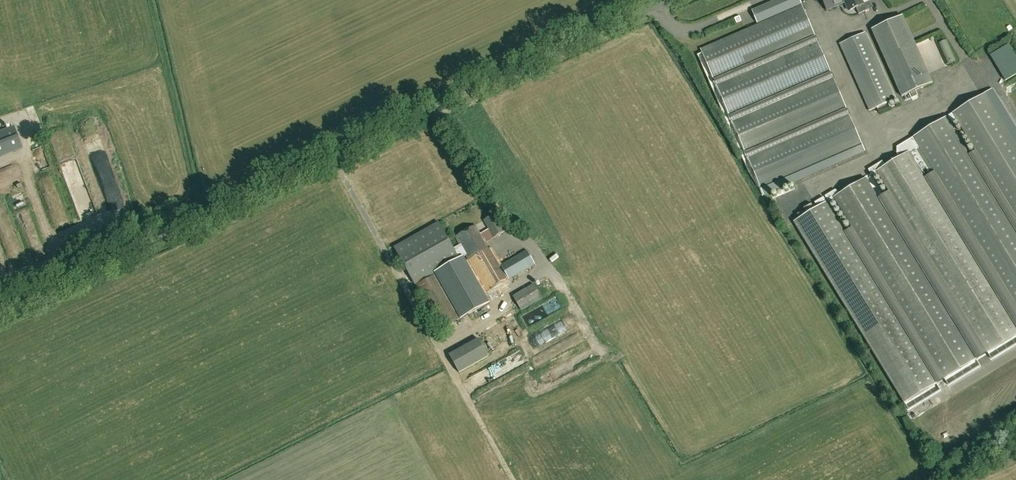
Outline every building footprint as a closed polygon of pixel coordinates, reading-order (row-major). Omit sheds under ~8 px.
[(828,10),(846,2),(850,11),(856,8),(858,14),(869,9),(866,2),(871,0),(823,0),(828,10)] [(802,5),(701,50),(714,80),(815,36),(802,5)] [(903,16),(874,28),(903,96),(933,84),(903,16)] [(865,32),(841,43),(871,111),(896,100),(865,32)] [(934,75),(952,67),(938,34),(918,42),(922,51),(924,50),(934,75)] [(818,41),(717,85),(730,116),(831,71),(818,41)] [(833,77),(732,122),(746,152),(847,108),(833,77)] [(948,116),(952,123),(957,120),(1015,217),(1015,144),(985,93),(948,116)] [(914,97),(916,103),(923,100),(920,94),(914,97)] [(849,114),(748,158),(761,188),(863,144),(849,114)] [(868,170),(872,176),(878,173),(994,364),(1015,350),(1015,327),(966,245),(969,243),(968,240),(964,242),(924,175),(930,171),(918,150),(921,149),(1015,305),(1015,232),(946,117),(897,147),(897,155),(899,158),(885,166),(882,161),(868,170)] [(22,147),(13,125),(0,130),(0,155),(22,147)] [(977,360),(866,178),(840,194),(839,191),(837,192),(836,190),(825,196),(829,202),(834,199),(944,379),(977,360)] [(513,191),(519,200),(527,196),(520,186),(513,191)] [(944,394),(824,197),(815,203),(817,207),(794,221),(911,414),(944,394)] [(530,198),(521,200),(524,213),(533,211),(530,198)] [(463,257),(466,255),(487,292),(507,280),(485,242),(505,231),(495,213),(484,220),(489,228),(480,233),(475,224),(455,236),(460,245),(454,248),(439,222),(395,247),(415,284),(436,272),(463,257)] [(509,278),(535,263),(527,249),(501,264),(509,278)] [(463,257),(436,272),(438,274),(437,274),(462,317),(488,303),(483,294),(462,257),(463,257)] [(462,317),(437,274),(416,286),(441,329),(462,317)] [(516,292),(522,308),(543,300),(537,284),(516,292)] [(488,327),(487,328),(485,330),(483,334),(483,338),(483,341),(484,344),(486,348),(489,350),(490,351),(494,352),(497,353),(500,353),(502,352),(506,350),(509,347),(511,344),(512,340),(511,335),(510,332),(508,329),(505,326),(502,325),(498,324),(495,324),(492,324),(488,327)] [(554,360),(550,349),(546,350),(550,362),(554,360)] [(954,386),(982,368),(978,361),(950,379),(954,386)]
